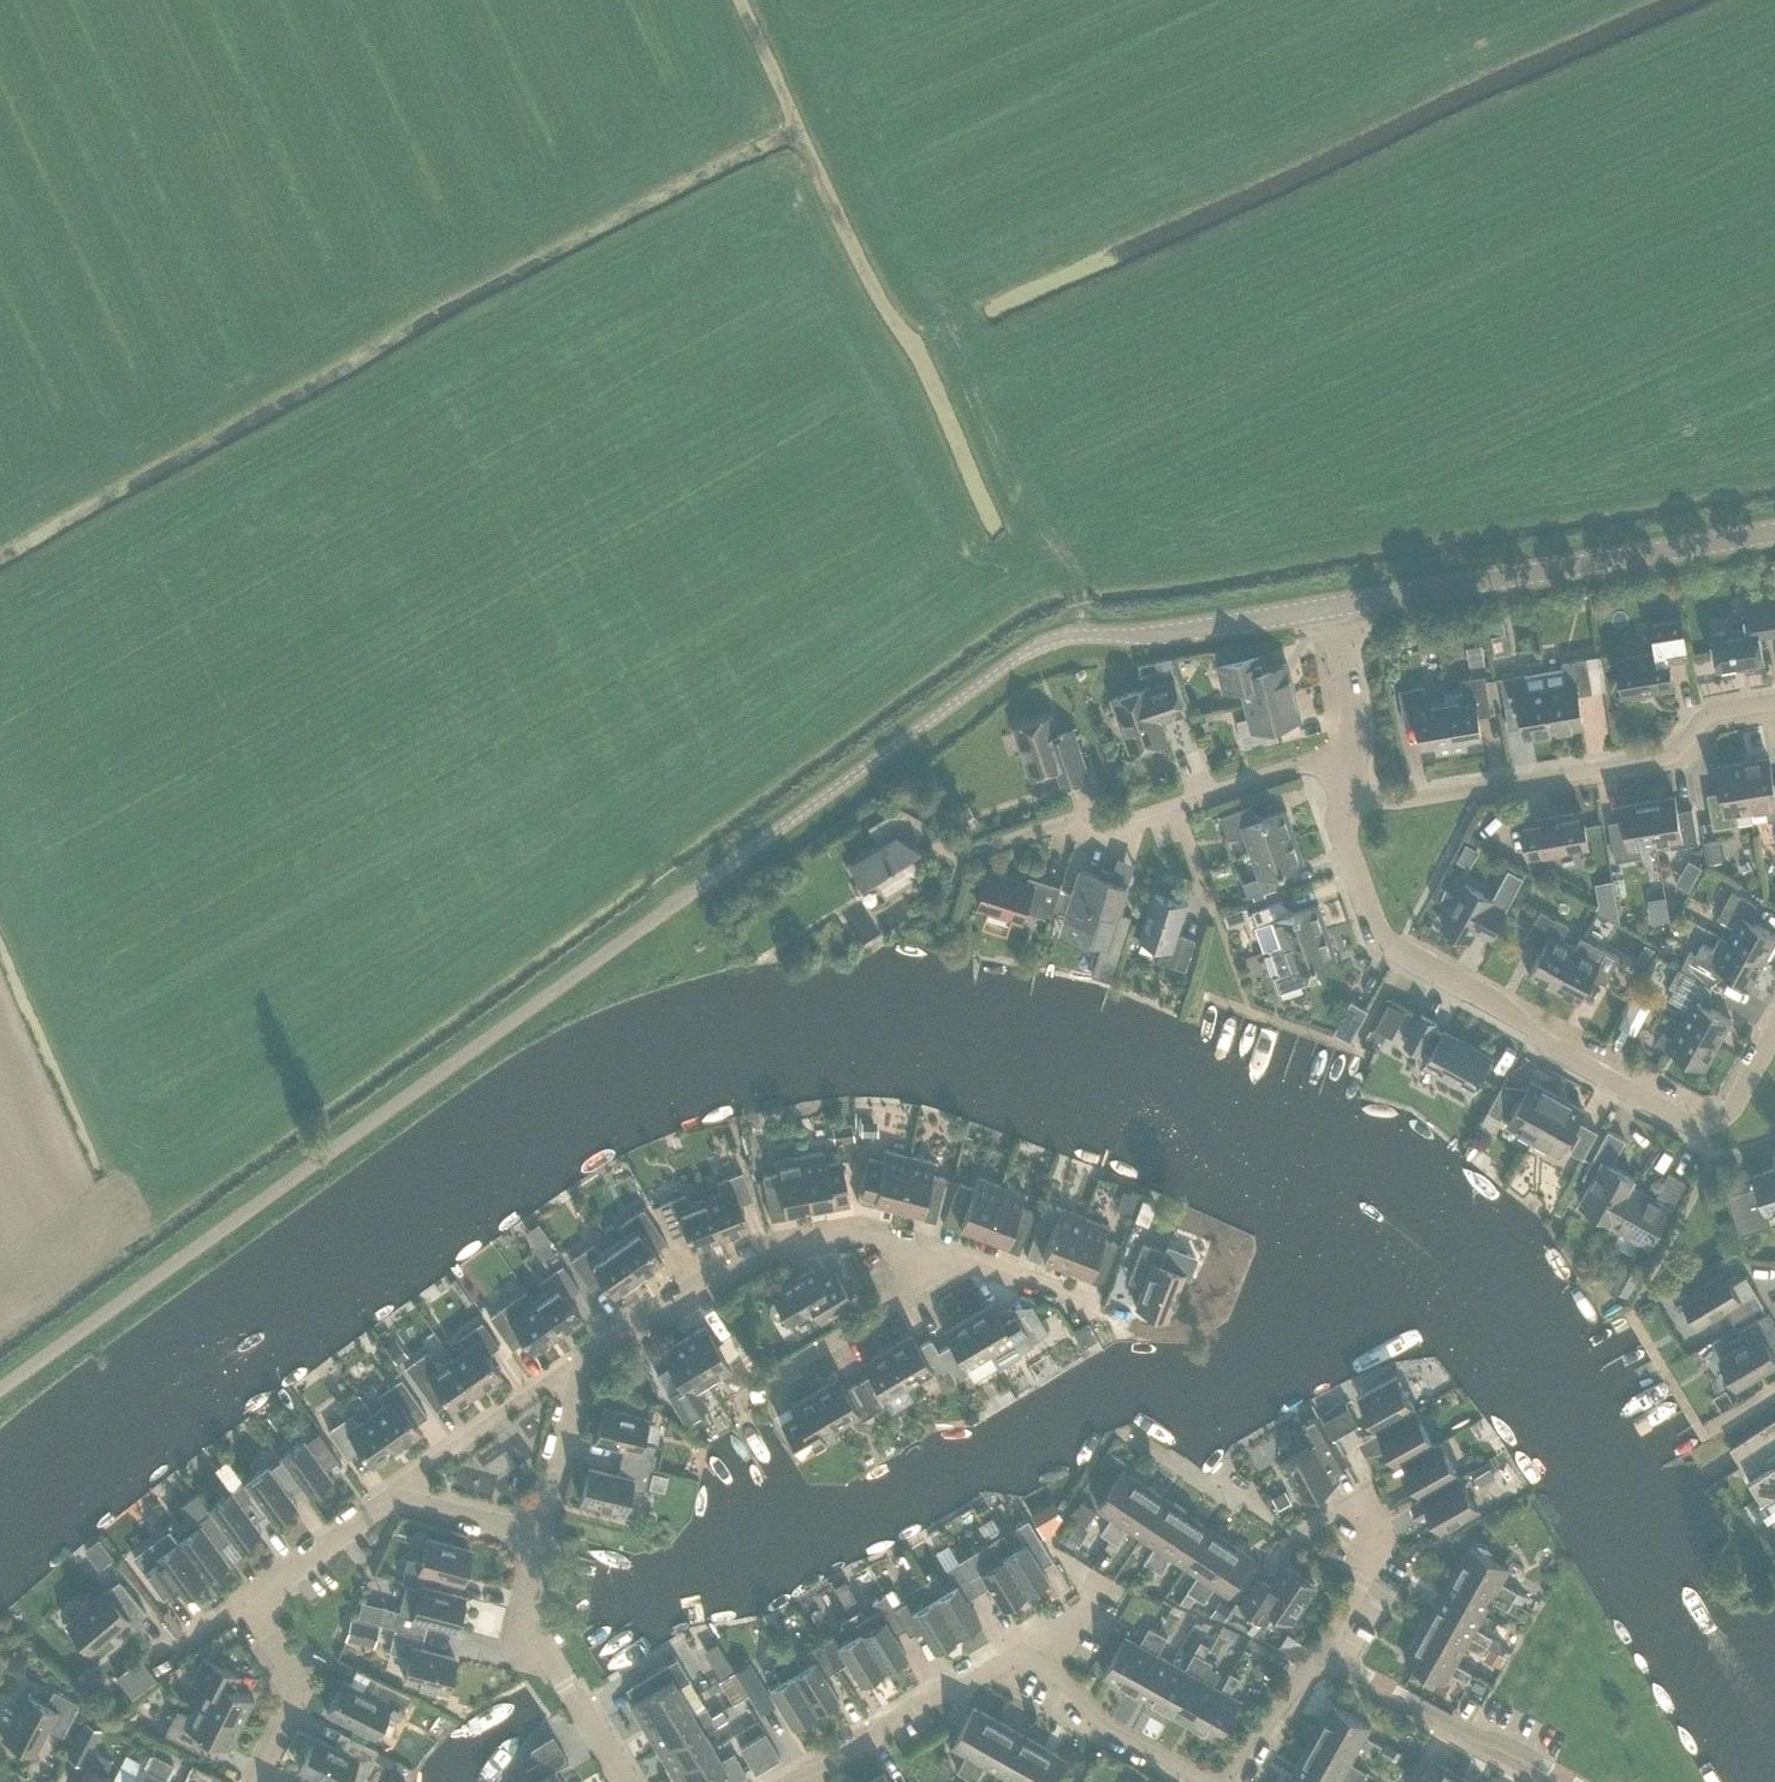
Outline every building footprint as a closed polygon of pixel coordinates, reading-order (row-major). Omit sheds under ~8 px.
[(1763,661),(1759,636),(1774,633),(1774,600),(1743,606),(1746,627),(1711,634),(1717,669),(1763,661)] [(1623,696),(1673,687),(1669,661),(1686,657),(1679,620),(1651,625),(1656,652),(1617,658),(1623,696)] [(1421,652),(1436,649),(1432,630),(1417,633),(1421,652)] [(1495,655),(1511,653),(1507,633),(1492,636),(1495,655)] [(1471,667),(1485,664),(1481,644),(1467,647),(1471,667)] [(1246,702),(1293,690),(1287,662),(1262,668),(1259,654),(1217,664),(1224,689),(1242,685),(1246,702)] [(1543,669),(1554,731),(1560,730),(1564,730),(1573,729),(1576,727),(1583,726),(1577,694),(1592,692),(1586,657),(1561,661),(1562,666),(1543,669)] [(1548,732),(1554,731),(1543,669),(1499,677),(1504,707),(1519,704),(1525,736),(1531,735),(1535,735),(1544,734),(1548,732)] [(1453,748),(1482,743),(1477,710),(1490,707),(1485,675),(1460,679),(1461,688),(1443,691),(1445,699),(1453,748)] [(1185,712),(1174,680),(1149,688),(1149,686),(1112,698),(1130,753),(1167,740),(1161,720),(1185,712)] [(1453,748),(1445,699),(1426,702),(1423,685),(1399,689),(1404,722),(1417,720),(1423,753),(1453,748)] [(1293,690),(1246,702),(1250,717),(1237,720),(1243,747),(1279,739),(1276,725),(1300,719),(1293,690)] [(1056,733),(1049,714),(1015,726),(1031,775),(1056,767),(1062,786),(1089,777),(1073,728),(1056,733)] [(1751,810),(1765,807),(1768,820),(1774,819),(1774,782),(1773,782),(1769,757),(1743,762),(1751,810)] [(1736,812),(1751,810),(1743,762),(1716,766),(1720,791),(1706,793),(1712,829),(1738,825),(1736,812)] [(1648,800),(1655,844),(1670,841),(1671,847),(1698,843),(1692,807),(1677,810),(1675,795),(1648,800)] [(1640,846),(1655,844),(1648,800),(1620,805),(1623,819),(1608,822),(1615,861),(1642,856),(1640,846)] [(886,898),(925,874),(912,853),(929,821),(900,806),(900,807),(868,827),(880,845),(851,863),(864,883),(873,877),(886,898)] [(967,806),(958,812),(967,826),(977,820),(967,806)] [(1221,816),(1228,838),(1245,837),(1250,851),(1295,836),(1286,810),(1254,821),(1249,807),(1221,816)] [(1527,857),(1588,847),(1582,811),(1521,822),(1527,857)] [(1295,836),(1250,851),(1259,877),(1243,882),(1248,897),(1277,887),(1272,873),(1304,862),(1295,836)] [(1490,938),(1523,877),(1508,869),(1492,899),(1465,884),(1442,926),(1469,941),(1475,930),(1490,938)] [(1059,893),(1052,914),(1095,927),(1091,939),(1108,944),(1127,885),(1081,870),(1073,897),(1059,893)] [(989,872),(978,906),(1022,920),(1025,911),(1049,919),(1048,923),(1049,924),(1052,914),(1059,893),(1062,882),(1061,882),(1060,886),(1029,876),(1026,884),(989,872)] [(1764,960),(1774,940),(1774,934),(1747,918),(1755,904),(1732,891),(1717,917),(1734,927),(1727,939),(1764,960)] [(1185,970),(1195,940),(1176,934),(1186,903),(1155,893),(1140,938),(1162,946),(1157,961),(1185,970)] [(1272,949),(1282,945),(1327,930),(1318,904),(1286,915),(1281,901),(1252,911),(1257,925),(1260,924),(1268,950),(1272,949)] [(1553,988),(1575,948),(1561,940),(1569,926),(1540,910),(1524,939),(1542,949),(1528,974),(1553,988)] [(1327,930),(1282,945),(1272,949),(1281,975),(1275,977),(1280,991),(1309,981),(1304,967),(1336,956),(1327,930)] [(1764,960),(1727,939),(1721,936),(1713,951),(1702,945),(1697,955),(1690,952),(1681,968),(1708,983),(1718,966),(1750,985),(1762,963),(1764,960)] [(1575,948),(1553,988),(1578,1002),(1592,977),(1605,984),(1619,958),(1595,944),(1589,956),(1575,948)] [(1101,947),(1092,974),(1112,981),(1120,953),(1101,947)] [(1681,1024),(1717,1044),(1731,1019),(1700,1002),(1709,986),(1680,969),(1670,986),(1676,989),(1670,999),(1689,1010),(1681,1024)] [(1631,990),(1634,984),(1621,977),(1618,983),(1631,990)] [(1635,1032),(1649,1006),(1634,998),(1620,1024),(1635,1032)] [(1351,1041),(1368,1010),(1353,1001),(1336,1032),(1351,1041)] [(1406,1011),(1388,1002),(1375,1027),(1393,1036),(1406,1011)] [(1442,1033),(1434,1028),(1437,1023),(1421,1014),(1404,1043),(1420,1052),(1423,1048),(1431,1053),(1424,1065),(1472,1091),(1490,1057),(1443,1031),(1442,1033)] [(1704,1069),(1717,1044),(1681,1024),(1672,1038),(1662,1032),(1656,1042),(1667,1048),(1666,1048),(1704,1069)] [(1533,1138),(1557,1095),(1531,1080),(1527,1087),(1503,1083),(1488,1111),(1501,1118),(1503,1114),(1510,1118),(1507,1123),(1533,1138)] [(1557,1095),(1533,1138),(1559,1153),(1563,1147),(1583,1158),(1597,1132),(1577,1121),(1583,1110),(1557,1095)] [(1629,1185),(1630,1185),(1634,1177),(1611,1165),(1625,1140),(1608,1131),(1583,1177),(1591,1182),(1580,1203),(1610,1219),(1629,1185)] [(897,1205),(909,1155),(885,1149),(882,1161),(867,1158),(856,1200),(872,1205),(874,1199),(897,1205)] [(799,1156),(808,1206),(832,1201),(833,1207),(849,1204),(841,1161),(826,1164),(824,1151),(799,1156)] [(909,1155),(897,1205),(920,1211),(918,1216),(934,1221),(945,1178),(931,1174),(934,1162),(909,1155)] [(785,1210),(808,1206),(799,1156),(774,1161),(776,1173),(762,1176),(770,1219),(786,1216),(785,1210)] [(1771,1224),(1767,1214),(1774,1211),(1774,1167),(1753,1174),(1757,1184),(1727,1194),(1740,1234),(1771,1224)] [(705,1199),(720,1239),(748,1228),(738,1204),(752,1198),(741,1171),(716,1181),(720,1192),(705,1199)] [(1610,1219),(1608,1222),(1649,1245),(1670,1207),(1672,1208),(1685,1183),(1669,1173),(1655,1199),(1630,1185),(1629,1185),(1610,1219)] [(982,1232),(1000,1185),(976,1176),(972,1187),(958,1182),(942,1223),(958,1229),(960,1224),(982,1232)] [(1000,1185),(982,1232),(1004,1241),(1002,1246),(1017,1252),(1033,1211),(1019,1206),(1024,1194),(1000,1185)] [(720,1239),(705,1199),(689,1205),(685,1194),(659,1204),(671,1236),(685,1230),(693,1250),(720,1239)] [(1143,1198),(1134,1220),(1147,1225),(1155,1202),(1143,1198)] [(1065,1264),(1083,1216),(1060,1207),(1055,1219),(1041,1214),(1026,1255),(1041,1261),(1043,1255),(1065,1264)] [(613,1243),(638,1279),(662,1262),(653,1250),(666,1241),(642,1208),(620,1224),(627,1234),(613,1243)] [(1083,1216),(1065,1264),(1087,1272),(1085,1278),(1101,1284),(1116,1243),(1102,1237),(1107,1225),(1083,1216)] [(1142,1242),(1130,1273),(1145,1279),(1135,1306),(1166,1318),(1183,1273),(1188,1275),(1196,1255),(1167,1243),(1164,1251),(1142,1242)] [(638,1279),(613,1243),(600,1253),(593,1243),(570,1259),(589,1287),(602,1279),(614,1296),(638,1279)] [(532,1300),(557,1336),(581,1319),(566,1297),(579,1289),(562,1265),(539,1281),(546,1291),(532,1300)] [(820,1281),(812,1267),(770,1292),(774,1299),(772,1301),(770,1304),(770,1308),(770,1311),(772,1315),(775,1317),(778,1318),(781,1318),(785,1316),(789,1323),(812,1309),(819,1321),(827,1315),(851,1301),(834,1273),(820,1281)] [(1731,1284),(1723,1271),(1681,1297),(1699,1326),(1726,1310),(1734,1322),(1763,1305),(1745,1275),(1731,1284)] [(557,1336),(532,1300),(519,1310),(512,1300),(489,1316),(512,1348),(524,1339),(533,1353),(557,1336)] [(967,1317),(989,1354),(998,1369),(1021,1355),(1020,1353),(1033,1345),(1031,1341),(1040,1336),(1047,1331),(1031,1305),(1011,1307),(998,1315),(991,1303),(967,1317)] [(1767,1370),(1774,1365),(1774,1358),(1769,1348),(1774,1344),(1774,1325),(1768,1313),(1739,1330),(1746,1342),(1719,1359),(1736,1388),(1767,1370)] [(965,1368),(989,1354),(967,1317),(943,1331),(950,1343),(937,1351),(947,1368),(955,1380),(968,1372),(965,1368)] [(452,1357),(477,1392),(501,1375),(486,1354),(498,1346),(481,1322),(458,1338),(465,1348),(452,1357)] [(682,1338),(708,1382),(721,1374),(731,1391),(753,1377),(738,1352),(726,1360),(705,1325),(682,1338)] [(1089,1326),(1074,1335),(1077,1340),(1088,1344),(1096,1339),(1089,1326)] [(937,1351),(930,1338),(917,1346),(910,1334),(886,1348),(908,1385),(932,1371),(934,1375),(947,1368),(937,1351)] [(696,1389),(708,1382),(682,1338),(660,1352),(681,1387),(668,1394),(683,1419),(706,1406),(696,1389)] [(908,1385),(886,1348),(862,1362),(869,1374),(857,1382),(874,1411),(887,1404),(885,1399),(908,1385)] [(477,1392),(452,1357),(438,1366),(427,1350),(404,1366),(435,1410),(447,1401),(452,1409),(477,1392)] [(1377,1431),(1415,1410),(1395,1375),(1358,1396),(1377,1431)] [(371,1414),(396,1449),(420,1432),(414,1424),(426,1415),(401,1378),(378,1395),(385,1405),(371,1414)] [(874,1411),(857,1382),(844,1389),(837,1378),(813,1392),(835,1429),(859,1415),(861,1419),(865,1417),(870,1427),(880,1421),(879,1419),(874,1411)] [(822,1437),(835,1429),(813,1392),(789,1406),(793,1413),(781,1421),(801,1455),(824,1441),(822,1437)] [(1334,1442),(1361,1427),(1346,1402),(1320,1416),(1334,1442)] [(620,1460),(649,1467),(655,1444),(641,1440),(646,1418),(602,1408),(595,1440),(623,1446),(620,1460)] [(1434,1444),(1415,1410),(1377,1431),(1397,1466),(1403,1463),(1402,1462),(1434,1444)] [(396,1449),(371,1414),(357,1423),(351,1413),(328,1430),(347,1458),(360,1449),(372,1466),(396,1449)] [(1301,1501),(1338,1480),(1333,1471),(1346,1464),(1319,1417),(1302,1427),(1312,1445),(1279,1464),(1301,1501)] [(1730,1447),(1744,1470),(1774,1518),(1774,1418),(1730,1447)] [(301,1486),(300,1487),(307,1496),(332,1478),(325,1469),(337,1460),(318,1433),(305,1442),(303,1439),(279,1456),(281,1460),(301,1486)] [(1422,1497),(1459,1476),(1439,1441),(1434,1444),(1402,1462),(1403,1463),(1422,1497)] [(289,1495),(300,1487),(301,1486),(281,1460),(270,1468),(267,1465),(243,1482),(265,1512),(265,1513),(272,1522),(296,1504),(289,1495)] [(629,1488),(643,1491),(649,1467),(620,1460),(616,1474),(588,1468),(580,1499),(624,1510),(629,1488)] [(1109,1538),(1144,1485),(1123,1470),(1098,1507),(1112,1516),(1101,1533),(1109,1538)] [(652,1472),(649,1487),(663,1490),(666,1475),(652,1472)] [(1459,1476),(1422,1497),(1411,1503),(1419,1517),(1430,1511),(1441,1532),(1479,1511),(1459,1476)] [(254,1521),(265,1513),(265,1512),(243,1482),(207,1509),(210,1512),(229,1538),(229,1539),(236,1548),(260,1530),(254,1521)] [(1142,1536),(1166,1499),(1144,1485),(1109,1538),(1118,1544),(1129,1528),(1142,1536)] [(1152,1567),(1188,1514),(1166,1499),(1142,1536),(1155,1545),(1144,1562),(1152,1567)] [(1051,1502),(1029,1515),(1042,1536),(1048,1533),(1052,1530),(1060,1516),(1058,1514),(1051,1502)] [(218,1547),(229,1539),(229,1538),(210,1512),(198,1520),(200,1523),(176,1540),(205,1580),(229,1562),(218,1547)] [(1185,1565),(1209,1528),(1188,1514),(1152,1567),(1161,1573),(1172,1557),(1185,1565)] [(992,1540),(1025,1593),(1047,1579),(1040,1567),(1052,1560),(1027,1518),(1013,1527),(1023,1543),(1012,1550),(1002,1533),(992,1540)] [(1195,1596),(1231,1543),(1209,1528),(1185,1565),(1198,1574),(1187,1590),(1195,1596)] [(205,1580),(176,1540),(176,1541),(168,1530),(157,1539),(164,1549),(152,1558),(155,1561),(142,1570),(162,1597),(174,1588),(181,1597),(205,1580)] [(430,1589),(430,1588),(434,1574),(462,1581),(470,1550),(427,1539),(421,1561),(407,1557),(401,1582),(420,1587),(420,1586),(430,1589)] [(1002,1607),(1025,1593),(992,1540),(957,1561),(977,1593),(989,1586),(1002,1607)] [(1231,1543),(1195,1596),(1204,1602),(1215,1585),(1228,1594),(1253,1557),(1231,1543)] [(1469,1546),(1457,1568),(1513,1599),(1521,1604),(1526,1596),(1500,1581),(1508,1567),(1469,1546)] [(966,1600),(977,1593),(957,1561),(945,1568),(960,1591),(947,1599),(933,1576),(922,1582),(927,1589),(955,1637),(979,1622),(966,1600)] [(1290,1621),(1315,1584),(1289,1566),(1274,1588),(1262,1579),(1244,1606),(1265,1621),(1273,1610),(1290,1621)] [(1512,1600),(1513,1599),(1457,1568),(1443,1592),(1482,1614),(1490,1599),(1524,1618),(1528,1609),(1512,1600)] [(130,1624),(145,1612),(118,1580),(67,1623),(89,1650),(125,1619),(130,1624)] [(463,1597),(430,1588),(430,1589),(420,1586),(420,1587),(414,1608),(400,1604),(394,1627),(423,1635),(427,1621),(455,1628),(463,1597)] [(941,1645),(955,1637),(927,1589),(917,1595),(927,1611),(915,1619),(904,1601),(892,1609),(897,1617),(897,1616),(905,1628),(905,1629),(909,1636),(921,1629),(934,1650),(941,1645)] [(1187,1590),(1180,1601),(1190,1605),(1195,1596),(1187,1590)] [(1475,1627),(1482,1614),(1443,1592),(1431,1614),(1487,1645),(1503,1654),(1506,1649),(1500,1640),(1475,1627)] [(905,1628),(897,1616),(897,1617),(892,1609),(883,1595),(872,1601),(882,1618),(870,1625),(860,1609),(850,1615),(882,1669),(905,1655),(894,1636),(905,1629),(905,1628)] [(1221,1600),(1212,1614),(1226,1618),(1233,1607),(1221,1600)] [(1262,1626),(1265,1621),(1244,1606),(1236,1601),(1233,1607),(1226,1618),(1225,1620),(1256,1635),(1262,1626)] [(1482,1654),(1487,1645),(1431,1614),(1418,1636),(1457,1657),(1465,1645),(1482,1654)] [(860,1683),(882,1669),(850,1615),(840,1621),(850,1637),(837,1645),(832,1636),(820,1644),(835,1668),(846,1661),(860,1683)] [(420,1649),(423,1635),(394,1627),(388,1651),(409,1657),(403,1679),(447,1690),(455,1658),(420,1649)] [(1127,1688),(1158,1632),(1149,1627),(1139,1644),(1125,1636),(1103,1675),(1127,1688)] [(1150,1701),(1172,1662),(1157,1654),(1167,1637),(1158,1632),(1127,1688),(1150,1701)] [(1455,1661),(1457,1657),(1418,1636),(1405,1660),(1444,1682),(1449,1672),(1467,1681),(1472,1672),(1455,1661)] [(1267,1646),(1252,1639),(1245,1653),(1260,1660),(1267,1646)] [(823,1675),(835,1668),(820,1644),(808,1651),(813,1660),(801,1667),(791,1651),(781,1657),(814,1711),(837,1697),(823,1675)] [(116,1667),(131,1688),(157,1669),(142,1648),(116,1667)] [(1173,1714),(1204,1658),(1194,1652),(1185,1669),(1172,1662),(1150,1701),(1173,1714)] [(196,1701),(240,1723),(253,1698),(225,1685),(232,1671),(203,1657),(191,1681),(203,1687),(196,1701)] [(642,1725),(684,1698),(677,1687),(689,1680),(676,1657),(645,1676),(652,1689),(629,1703),(642,1725)] [(791,1724),(814,1711),(781,1657),(772,1663),(781,1679),(768,1687),(791,1724)] [(1198,1728),(1220,1689),(1203,1679),(1212,1662),(1204,1658),(1173,1714),(1198,1728)] [(1220,1689),(1198,1728),(1218,1739),(1240,1700),(1230,1695),(1240,1677),(1230,1672),(1221,1689),(1220,1689)] [(760,1710),(772,1703),(754,1674),(742,1681),(749,1692),(760,1710)] [(409,1695),(376,1679),(368,1694),(342,1680),(326,1713),(373,1737),(385,1713),(397,1720),(409,1695)] [(740,1679),(725,1688),(734,1702),(749,1692),(742,1681),(740,1679)] [(62,1735),(78,1703),(53,1690),(45,1704),(25,1694),(2,1737),(33,1753),(46,1727),(62,1735)] [(656,1748),(710,1715),(705,1706),(693,1713),(684,1698),(642,1725),(656,1748)] [(227,1748),(240,1723),(196,1701),(189,1716),(176,1709),(164,1733),(193,1748),(200,1735),(227,1748)] [(1320,1723),(1359,1745),(1360,1744),(1377,1754),(1382,1745),(1365,1735),(1370,1725),(1331,1703),(1320,1723)] [(966,1776),(999,1721),(974,1707),(952,1746),(967,1754),(957,1771),(966,1776)] [(670,1772),(712,1747),(704,1733),(716,1725),(710,1715),(656,1748),(670,1772)] [(114,1780),(102,1774),(109,1761),(89,1750),(99,1729),(84,1721),(66,1756),(86,1766),(77,1781),(113,1781),(114,1780)] [(1000,1772),(1022,1733),(999,1721),(966,1776),(975,1781),(985,1764),(1000,1772)] [(1350,1762),(1359,1745),(1320,1723),(1305,1750),(1362,1781),(1367,1772),(1350,1762)] [(755,1772),(780,1756),(765,1731),(739,1746),(755,1772)] [(1046,1747),(1022,1733),(1000,1772),(1012,1779),(1010,1781),(1025,1781),(1046,1747)] [(298,1769),(323,1781),(360,1781),(361,1781),(372,1758),(376,1750),(377,1750),(348,1735),(340,1750),(314,1736),(298,1769)] [(553,1769),(567,1761),(559,1747),(526,1768),(533,1781),(532,1781),(561,1781),(553,1769)] [(670,1772),(676,1781),(704,1781),(707,1780),(708,1781),(732,1781),(745,1774),(732,1752),(720,1759),(712,1747),(670,1772)] [(1025,1781),(1053,1781),(1066,1759),(1046,1747),(1025,1781)] [(1362,1781),(1305,1750),(1293,1772),(1310,1781),(1338,1781),(1339,1780),(1343,1781),(1363,1781),(1362,1781)] [(174,1764),(150,1752),(135,1781),(165,1781),(174,1764)] [(1450,1770),(1431,1760),(1418,1781),(1444,1781),(1450,1770)] [(183,1781),(228,1781),(193,1764),(183,1781)] [(1450,1770),(1444,1781),(1471,1781),(1450,1770)] [(1293,1772),(1287,1781),(1310,1781),(1293,1772)] [(882,1773),(867,1781),(888,1781),(882,1773)]
